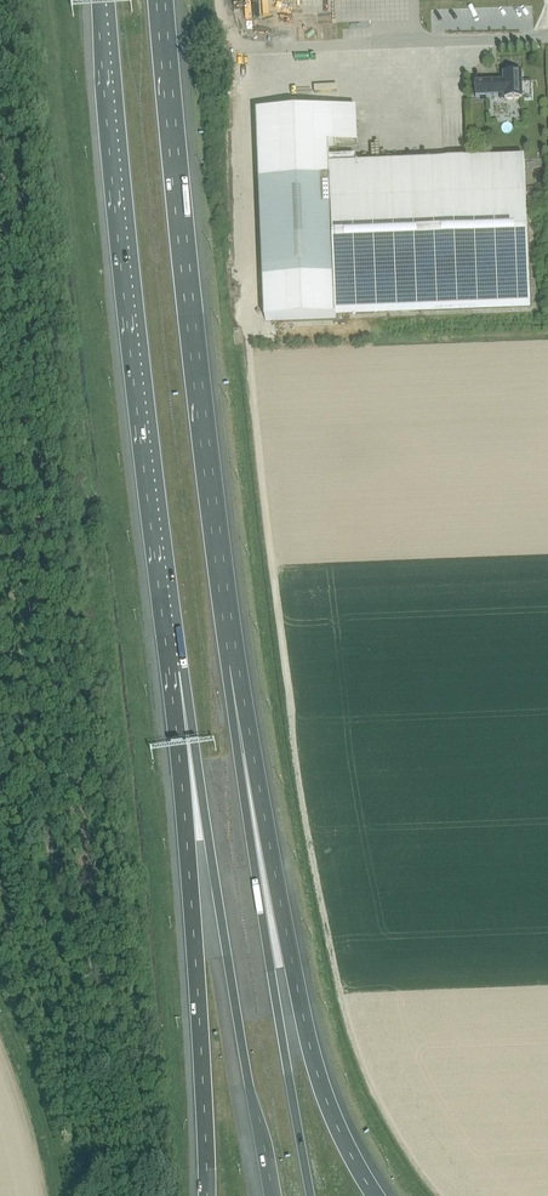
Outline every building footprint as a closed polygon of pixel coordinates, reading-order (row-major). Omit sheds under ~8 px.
[(523,86),(522,86),(521,74),(504,75),(504,83),(498,83),(498,82),(487,83),(487,98),(498,98),(498,97),(505,97),(505,100),(522,99),(522,96),(524,96),(526,95),(526,87),(523,86)] [(332,109),(257,112),(265,322),(335,319),(335,314),(341,313),(334,158),(332,109)] [(355,157),(334,158),(341,313),(530,306),(524,160),(355,166),(355,157)]
